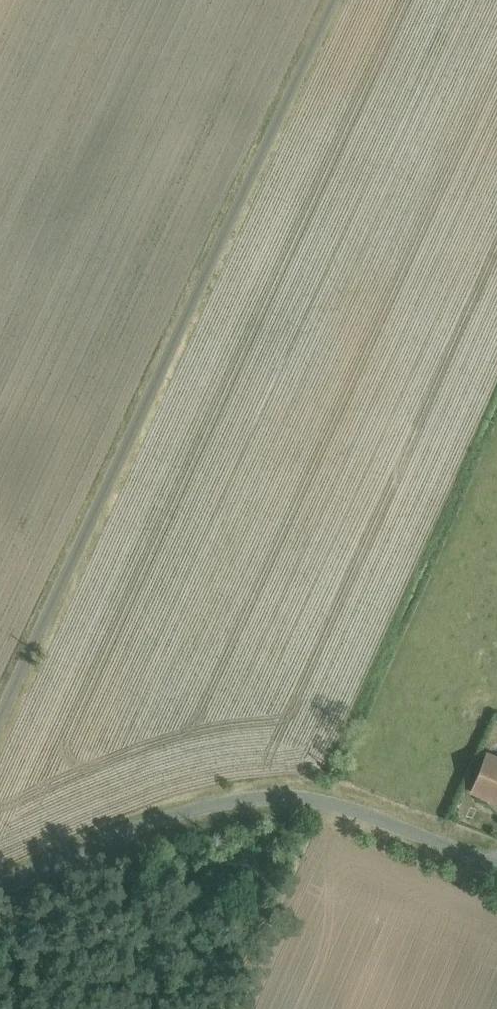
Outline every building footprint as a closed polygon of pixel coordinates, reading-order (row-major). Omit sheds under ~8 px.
[(474,794),(496,804),(496,760),(490,757),(474,794)]
